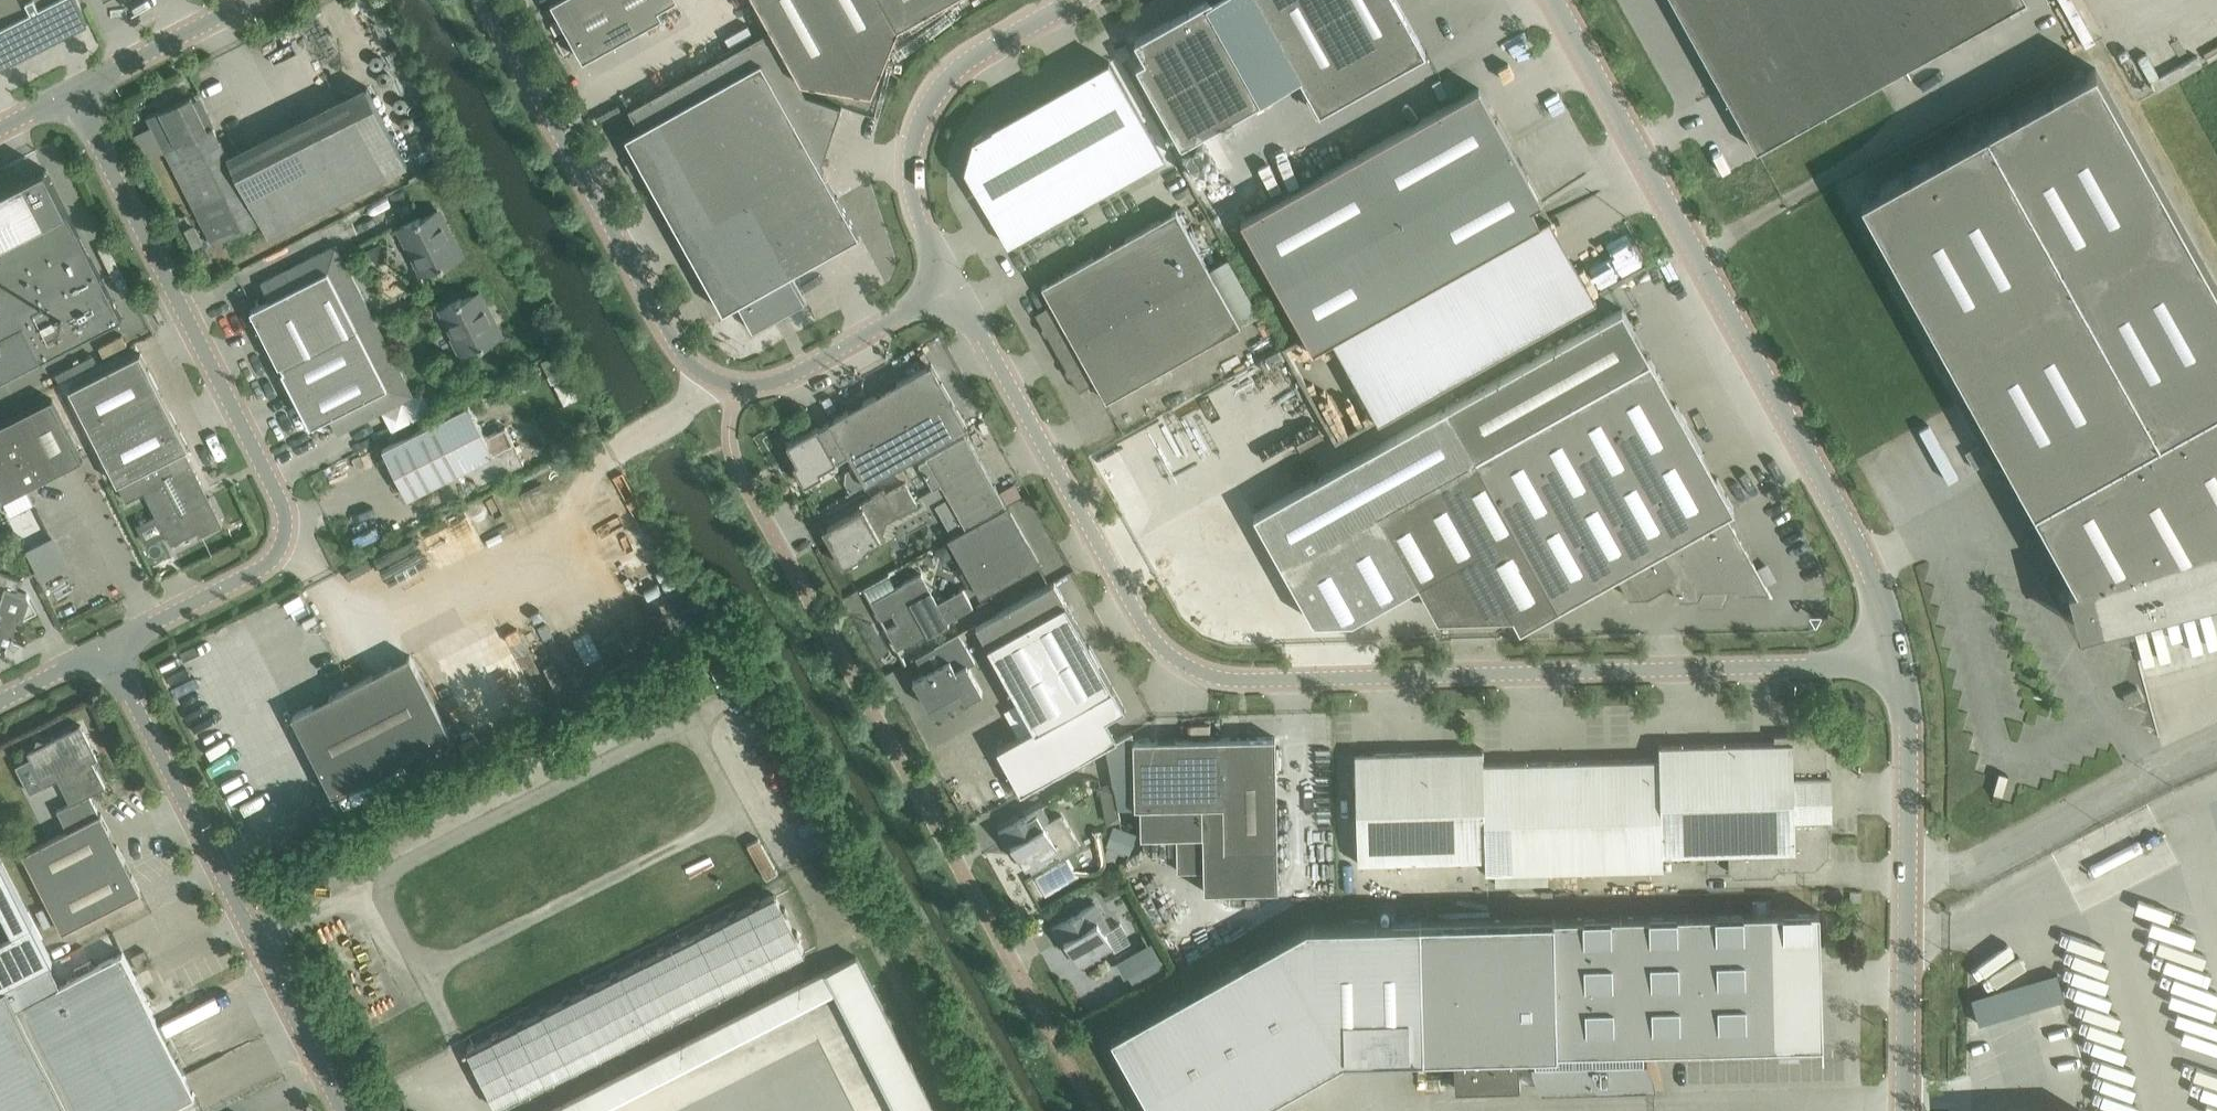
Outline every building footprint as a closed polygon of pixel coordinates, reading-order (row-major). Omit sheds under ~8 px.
[(1,64),(4,62),(1,57),(16,49),(18,53),(25,50),(50,37),(87,18),(82,8),(78,0),(0,0),(0,62),(1,64)] [(583,59),(663,15),(654,0),(553,0),(551,1),(583,59)] [(801,79),(872,90),(899,24),(943,0),(757,0),(801,79)] [(1135,39),(1146,58),(1137,63),(1182,143),(1262,99),(1206,0),(1205,0),(1135,39)] [(1396,0),(1257,0),(1320,113),(1426,53),(1396,0)] [(1757,150),(2024,0),(1673,0),(1757,150)] [(267,157),(237,172),(205,107),(199,110),(191,95),(149,116),(213,244),(261,220),(269,236),(408,167),(375,101),(336,20),(295,40),(335,122),(316,131),(308,116),(259,141),(267,157)] [(738,302),(753,330),(804,298),(792,272),(859,234),(821,166),(841,106),(806,94),(770,30),(628,108),(639,128),(626,136),(723,310),(738,302)] [(1132,54),(1130,52),(1126,44),(1116,50),(1122,60),(1132,54)] [(1109,60),(982,131),(973,137),(965,167),(1008,245),(1164,158),(1109,60)] [(2076,582),(2068,584),(2080,629),(2216,592),(2216,284),(2096,67),(1861,198),(2076,582)] [(1479,87),(1241,220),(1313,349),(1321,345),(1541,222),(1532,206),(1542,200),(1479,87)] [(122,318),(46,167),(0,191),(0,380),(122,318)] [(1096,381),(1106,400),(1241,324),(1176,209),(1042,284),(1052,303),(1036,313),(1043,325),(1047,327),(1049,331),(1048,335),(1067,368),(1071,369),(1073,373),(1072,377),(1079,390),(1096,381)] [(438,265),(439,267),(459,257),(437,212),(420,220),(419,217),(404,225),(414,245),(410,247),(422,272),(438,265)] [(1541,222),(1321,345),(1366,426),(1592,302),(1545,217),(1541,222)] [(270,299),(251,309),(279,365),(282,364),(283,366),(375,319),(345,261),(343,262),(338,254),(329,251),(320,255),(319,253),(261,283),(270,299)] [(478,291),(468,296),(462,299),(461,297),(441,308),(441,309),(442,309),(456,336),(452,338),(460,353),(480,343),(481,345),(501,335),(478,291)] [(1475,456),(1378,510),(1419,583),(1477,550),(1513,615),(1520,628),(1559,607),(1616,575),(1629,597),(1649,596),(1671,584),(1679,600),(1697,599),(1699,603),(1720,602),(1727,589),(1737,589),(1739,593),(1768,592),(1772,599),(1773,598),(1726,514),(1735,509),(1651,358),(1622,308),(1446,406),(1475,456)] [(404,397),(407,387),(403,379),(405,378),(375,319),(283,366),(284,369),(282,370),(311,426),(329,416),(338,433),(396,403),(395,401),(404,397)] [(56,373),(63,386),(112,360),(111,357),(130,348),(116,323),(107,328),(112,338),(99,345),(102,349),(56,373)] [(566,364),(560,352),(542,361),(548,373),(566,364)] [(121,363),(70,388),(108,462),(118,482),(136,473),(179,451),(188,446),(141,353),(121,363)] [(931,363),(898,382),(864,401),(829,420),(830,422),(848,453),(866,485),(884,474),(897,467),(900,466),(908,461),(934,447),(968,427),(931,363)] [(0,424),(0,494),(11,516),(34,504),(26,488),(84,459),(74,439),(52,398),(0,424)] [(524,462),(506,426),(486,436),(469,403),(383,447),(408,497),(469,465),(479,485),(524,462)] [(823,474),(821,470),(837,461),(837,460),(848,453),(830,422),(819,429),(818,427),(787,444),(798,463),(794,465),(805,484),(823,474)] [(951,500),(966,527),(1007,505),(966,433),(926,456),(927,458),(919,462),(933,487),(939,484),(941,483),(951,500)] [(1975,469),(1988,462),(1980,446),(1966,453),(1975,469)] [(118,482),(117,482),(126,500),(144,491),(171,544),(198,531),(200,535),(216,527),(220,517),(191,461),(185,464),(179,451),(136,473),(118,482)] [(887,494),(885,490),(860,504),(862,507),(828,527),(835,539),(830,541),(844,566),(869,552),(867,548),(882,540),(874,524),(896,512),(898,516),(918,504),(906,483),(887,494)] [(933,487),(930,489),(936,498),(945,493),(939,484),(933,487)] [(1776,485),(1766,491),(1772,501),(1782,495),(1776,485)] [(966,527),(948,537),(981,596),(1040,563),(1007,505),(966,527)] [(66,567),(52,538),(28,550),(42,579),(66,567)] [(6,643),(14,616),(22,618),(37,613),(27,595),(25,593),(12,588),(14,582),(19,584),(21,578),(0,571),(0,641),(6,643)] [(927,632),(929,635),(950,623),(947,619),(973,604),(964,589),(938,603),(922,572),(871,601),(881,619),(892,613),(899,624),(887,631),(897,649),(927,632)] [(1054,581),(977,624),(979,628),(988,645),(1020,701),(1034,726),(1035,727),(997,749),(1021,792),(1107,744),(1117,738),(1106,718),(1125,708),(1114,687),(1066,601),(1054,581)] [(944,662),(925,672),(913,679),(929,707),(960,690),(966,700),(983,691),(968,665),(975,661),(959,632),(935,646),(944,662)] [(293,715),(333,793),(450,733),(410,655),(293,715)] [(2128,703),(2142,696),(2137,686),(2123,693),(2128,703)] [(738,701),(714,714),(752,783),(776,771),(738,701)] [(31,757),(16,765),(30,793),(45,785),(58,779),(70,803),(57,809),(68,830),(23,853),(63,931),(122,901),(142,892),(102,813),(100,813),(90,794),(106,786),(93,761),(98,758),(81,724),(71,729),(46,742),(38,740),(36,747),(28,751),(31,757)] [(1775,742),(1659,745),(1659,758),(1663,855),(1728,853),(1728,867),(1735,873),(1773,872),(1777,868),(1816,867),(1829,853),(1828,818),(1832,818),(1831,773),(1827,774),(1826,746),(1813,733),(1775,734),(1775,742)] [(1276,736),(1133,739),(1135,807),(1140,807),(1141,835),(1177,834),(1178,869),(1203,868),(1204,890),(1279,888),(1277,848),(1278,848),(1277,792),(1276,736)] [(1484,762),(1484,749),(1355,752),(1357,863),(1485,859),(1484,762)] [(1663,868),(1663,855),(1659,758),(1484,762),(1485,859),(1485,873),(1663,868)] [(1011,843),(1017,853),(1026,869),(1030,867),(1032,871),(1048,862),(1046,858),(1058,851),(1060,855),(1079,844),(1062,815),(1051,822),(1042,807),(998,831),(1007,846),(1011,843)] [(52,961),(0,858),(0,987),(52,961)] [(1533,1066),(1534,1070),(1535,1075),(1537,1080),(1540,1085),(1541,1087),(1657,1084),(1656,1080),(1655,1075),(1653,1070),(1652,1066),(1650,1062),(1647,1058),(1644,1058),(1644,1049),(1823,1045),(1820,911),(1771,912),(1771,899),(1753,900),(1753,912),(1420,921),(1423,1055),(1455,1054),(1455,1082),(1520,1080),(1520,1061),(1532,1061),(1533,1066)] [(1098,920),(1104,917),(1096,902),(1052,926),(1060,941),(1065,939),(1079,964),(1083,962),(1085,966),(1101,957),(1099,953),(1113,946),(1098,920)] [(1279,940),(1344,1056),(1423,1055),(1420,921),(1295,928),(1279,940)] [(1122,974),(1157,955),(1148,938),(1113,957),(1122,974)] [(1156,1110),(1247,1110),(1344,1056),(1279,940),(1112,1033),(1156,1110)] [(195,1095),(123,952),(61,983),(51,963),(0,989),(0,1110),(163,1110),(195,1095)] [(869,979),(857,956),(841,963),(853,987),(869,979)] [(853,987),(841,963),(825,971),(837,995),(853,987)]
